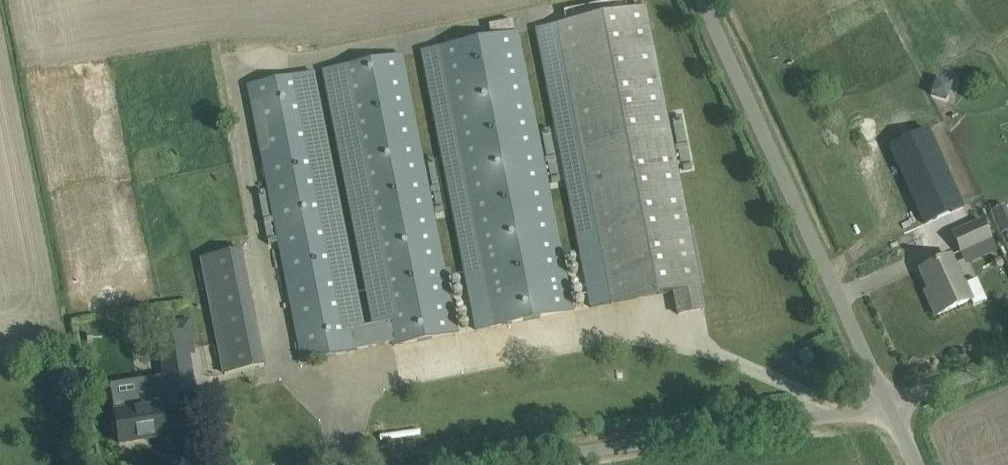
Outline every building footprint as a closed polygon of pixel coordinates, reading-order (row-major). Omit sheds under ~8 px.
[(614,304),(614,303),(674,291),(678,314),(679,314),(679,313),(702,309),(702,310),(704,310),(644,6),(643,7),(635,9),(634,0),(616,0),(563,10),(566,23),(558,24),(613,304),(614,304)] [(488,24),(491,33),(514,29),(512,20),(488,24)] [(440,48),(494,325),(490,326),(490,327),(573,311),(573,310),(569,311),(514,33),(519,32),(518,32),(435,48),(435,49),(440,48)] [(407,49),(405,39),(378,45),(380,55),(407,49)] [(299,75),(248,85),(303,362),(354,352),(354,350),(393,342),(394,346),(455,334),(399,55),(338,67),(389,321),(350,329),(299,75)] [(928,132),(890,149),(925,227),(963,210),(928,132)] [(989,239),(981,221),(952,234),(960,252),(989,239)] [(925,250),(930,262),(948,255),(943,243),(925,250)] [(224,374),(263,367),(240,249),(201,256),(224,374)] [(962,285),(950,257),(920,270),(933,298),(929,300),(936,315),(971,300),(964,284),(962,285)] [(156,323),(165,379),(140,383),(144,407),(114,412),(119,444),(139,441),(139,437),(166,433),(163,408),(171,407),(168,384),(191,380),(187,354),(195,353),(189,318),(156,323)] [(809,349),(798,354),(803,365),(813,360),(809,349)]
